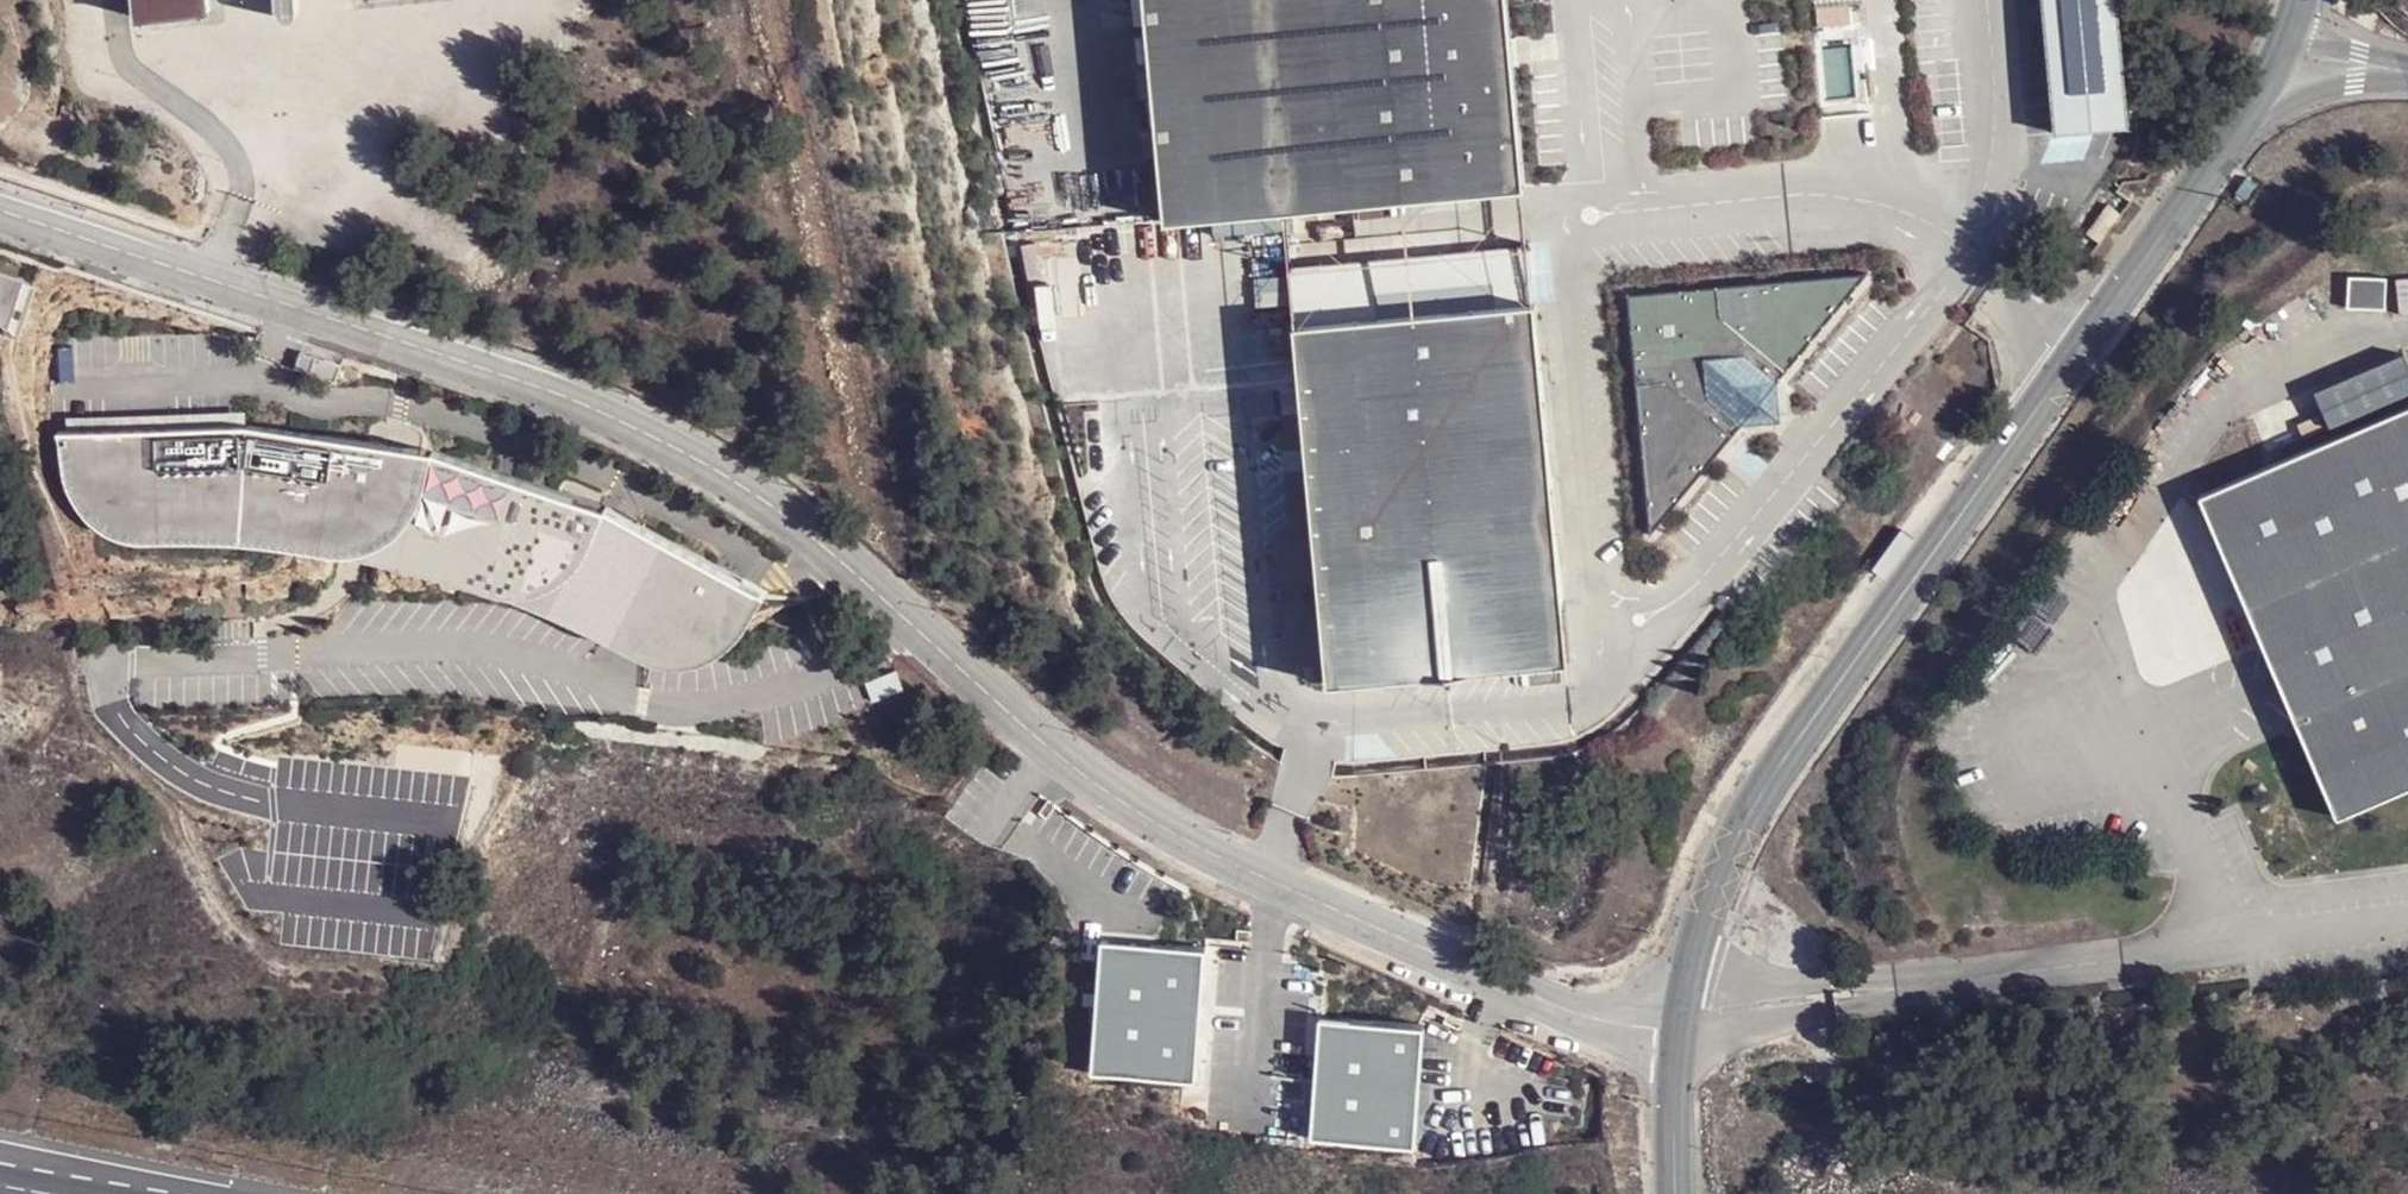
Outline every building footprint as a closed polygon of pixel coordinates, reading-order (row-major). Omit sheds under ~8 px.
[(118,11),(196,3),(196,0),(117,0),(118,11)] [(1163,228),(1520,194),(1502,0),(1142,0),(1163,228)] [(1808,3),(1815,38),(1856,31),(1851,0),(1825,0),(1808,3)] [(2050,144),(2136,133),(2121,0),(2040,0),(2050,144)] [(2244,174),(2230,192),(2245,201),(2258,184),(2244,174)] [(2108,204),(2088,233),(2101,240),(2120,213),(2108,204)] [(1286,347),(1531,327),(1521,239),(1280,261),(1278,261),(1286,347)] [(2386,273),(2347,271),(2346,304),(2384,306),(2386,273)] [(0,276),(0,329),(9,339),(25,285),(0,276)] [(1627,294),(1650,538),(1862,276),(1627,294)] [(1531,327),(1286,347),(1317,706),(1569,683),(1531,327)] [(337,363),(294,347),(291,366),(331,380),(337,363)] [(2407,393),(2407,368),(2402,355),(2357,375),(2372,409),(2407,393)] [(2198,491),(2336,814),(2407,783),(2407,401),(2198,491)] [(236,426),(60,439),(62,479),(67,496),(77,512),(96,529),(112,536),(156,535),(189,533),(234,535),(321,542),(413,561),(476,580),(542,608),(589,629),(644,651),(664,651),(679,650),(692,645),(706,637),(717,625),(744,591),(586,505),(419,452),(390,448),(236,426)] [(891,668),(859,681),(868,702),(902,689),(891,668)] [(1157,948),(1114,944),(1103,1077),(1205,1086),(1217,953),(1159,948),(1157,948)] [(1436,1034),(1332,1026),(1323,1146),(1427,1154),(1429,1129),(1436,1034)]
